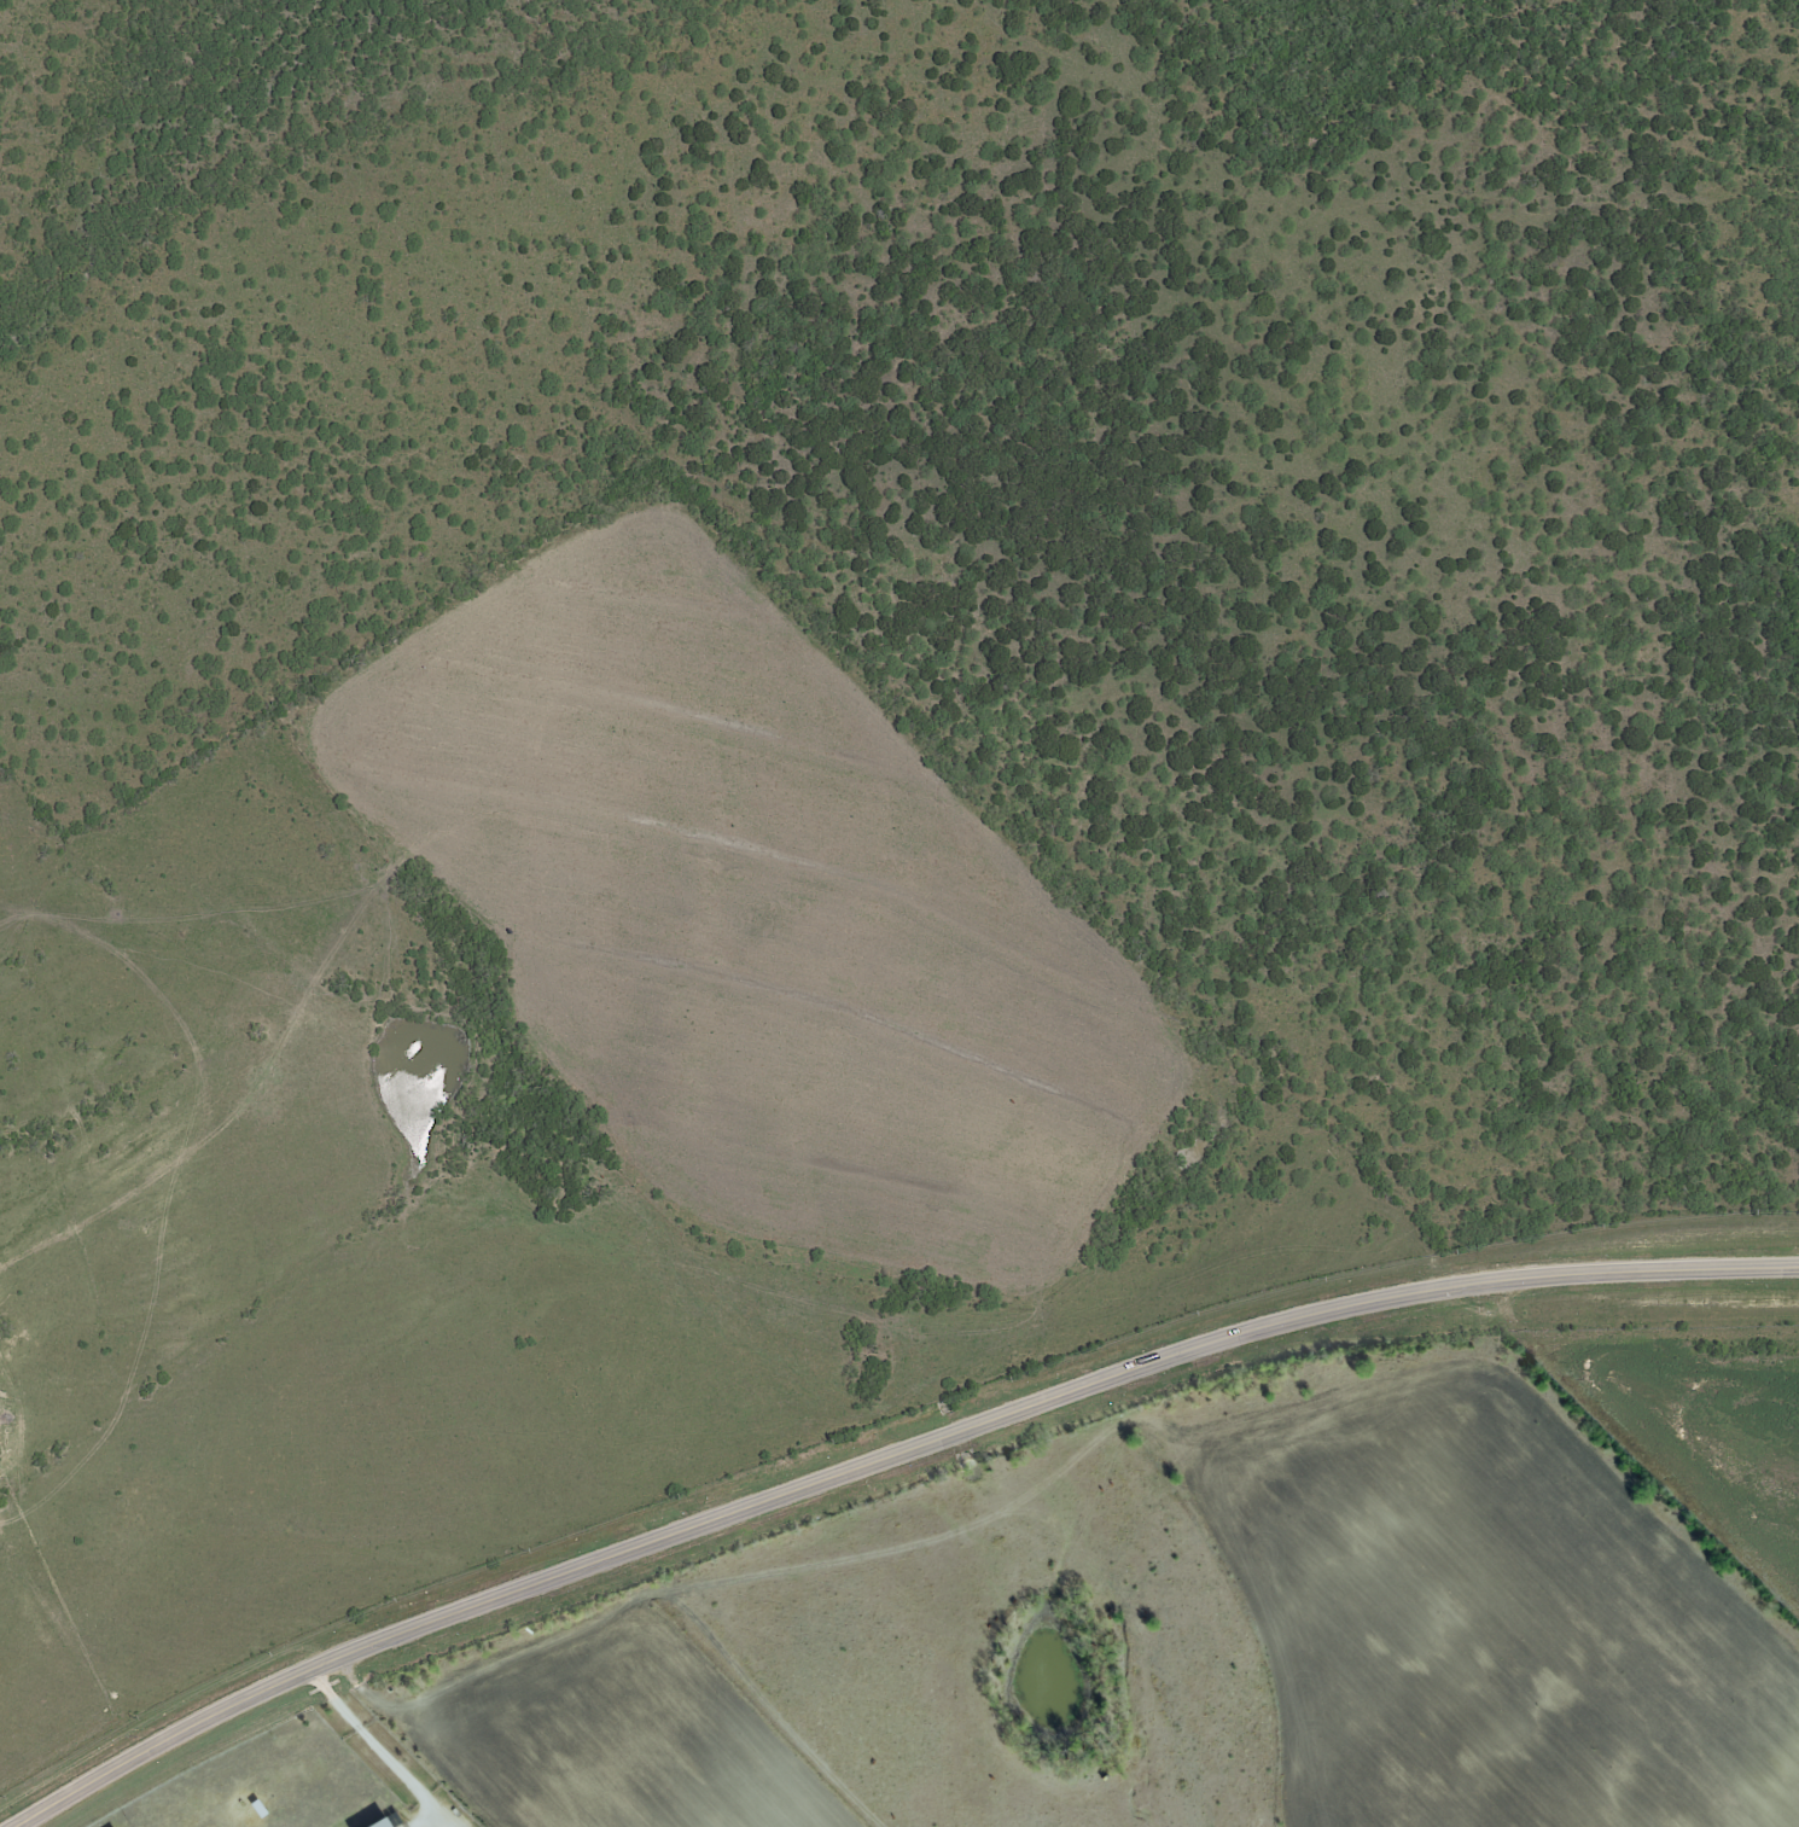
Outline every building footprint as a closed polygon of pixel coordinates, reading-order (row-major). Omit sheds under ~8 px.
[(375,1817),(356,1826),(381,1826),(375,1817)]
